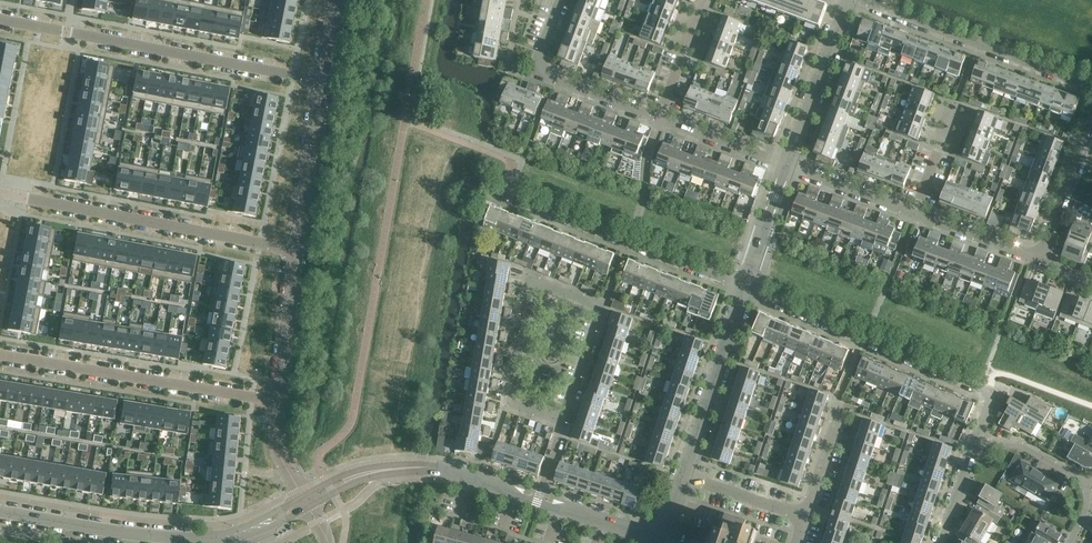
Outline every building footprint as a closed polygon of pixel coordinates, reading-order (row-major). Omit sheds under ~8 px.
[(83,9),(105,13),(107,1),(101,0),(85,0),(83,9)] [(133,19),(146,21),(150,0),(136,0),(133,19)] [(146,21),(159,24),(164,0),(150,0),(146,21)] [(159,24),(172,26),(178,0),(164,0),(159,24)] [(172,26),(186,29),(191,2),(183,0),(178,0),(172,26)] [(267,10),(294,16),(297,3),(283,0),(269,0),(267,10)] [(480,8),(512,14),(513,9),(506,7),(507,1),(500,0),(485,0),(484,7),(480,6),(480,8)] [(580,1),(599,9),(603,0),(580,0),(580,1)] [(654,3),(675,11),(679,0),(655,0),(654,3)] [(820,27),(828,6),(819,2),(820,0),(747,0),(820,27)] [(580,1),(576,12),(595,20),(599,9),(580,1)] [(191,2),(186,29),(199,31),(204,4),(191,2)] [(654,3),(650,14),(671,22),(675,11),(654,3)] [(204,4),(199,31),(212,34),(217,7),(204,4)] [(727,6),(724,12),(733,15),(735,9),(727,6)] [(217,7),(212,34),(225,37),(230,9),(217,7)] [(512,14),(480,8),(479,11),(483,11),(481,21),(503,24),(504,18),(511,20),(512,14)] [(230,9),(225,37),(239,39),(240,33),(241,24),(242,19),(243,15),(244,12),(230,9)] [(267,10),(264,24),(291,29),(294,16),(267,10)] [(576,12),(571,23),(597,33),(600,22),(576,12)] [(650,14),(645,26),(667,34),(671,22),(650,14)] [(722,15),(717,26),(738,34),(743,23),(722,15)] [(877,23),(864,19),(858,34),(855,33),(854,38),(857,39),(869,43),(874,31),(877,23)] [(476,30),(475,32),(508,38),(509,32),(502,31),(503,24),(481,21),(480,30),(476,30)] [(571,23),(567,35),(587,42),(592,44),(597,33),(571,23)] [(874,31),(869,43),(880,47),(887,27),(877,23),(874,31)] [(264,24),(261,37),(280,41),(289,43),(291,29),(264,24)] [(645,26),(641,37),(662,45),(667,34),(645,26)] [(717,26),(713,38),(734,46),(738,34),(717,26)] [(887,27),(880,47),(878,51),(890,55),(891,51),(898,31),(887,27)] [(898,31),(891,51),(902,55),(909,36),(898,31)] [(507,43),(508,38),(475,32),(475,34),(479,35),(477,44),(498,48),(500,42),(507,43)] [(567,35),(563,46),(583,54),(587,42),(567,35)] [(909,36),(902,55),(913,60),(921,40),(909,36)] [(713,38),(709,49),(730,57),(734,46),(713,38)] [(921,40),(913,60),(925,64),(932,44),(921,40)] [(755,41),(751,52),(756,54),(760,43),(755,41)] [(791,41),(787,52),(804,59),(808,47),(791,41)] [(17,48),(0,44),(0,57),(14,60),(17,48)] [(498,48),(477,44),(475,57),(480,58),(479,65),(495,67),(498,48)] [(932,44),(925,64),(936,68),(943,48),(932,44)] [(564,60),(562,66),(576,71),(583,54),(563,46),(559,58),(564,60)] [(943,48),(936,68),(947,72),(954,52),(943,48)] [(709,49),(704,61),(726,69),(730,57),(709,49)] [(779,63),(782,64),(800,70),(804,59),(787,52),(783,51),(779,63)] [(954,52),(947,72),(959,76),(966,57),(954,52)] [(610,55),(602,77),(614,81),(621,60),(610,55)] [(14,60),(0,57),(0,69),(12,72),(14,60)] [(621,60),(614,81),(625,85),(633,64),(621,60)] [(112,80),(115,66),(88,61),(85,75),(112,80)] [(971,81),(982,85),(990,65),(978,61),(971,81)] [(848,62),(844,73),(861,80),(865,81),(868,82),(872,71),(848,62)] [(633,64),(625,85),(636,89),(644,68),(633,64)] [(782,64),(778,75),(796,81),(800,70),(782,64)] [(990,65),(982,85),(994,89),(1001,69),(990,65)] [(644,68),(636,89),(648,94),(656,73),(644,68)] [(12,72),(0,69),(0,81),(10,83),(12,72)] [(1001,69),(994,89),(1005,93),(1012,73),(1001,69)] [(145,100),(151,73),(137,71),(135,80),(134,84),(133,89),(132,98),(145,100)] [(896,71),(895,76),(905,79),(907,74),(896,71)] [(159,103),(164,76),(151,73),(145,100),(159,103)] [(770,84),(774,86),(792,92),(796,81),(778,75),(774,73),(770,84)] [(844,73),(839,85),(857,92),(860,93),(861,93),(865,81),(861,80),(844,73)] [(1012,73),(1005,93),(1016,98),(1023,78),(1012,73)] [(110,93),(112,80),(85,75),(83,88),(110,93)] [(172,105),(177,78),(164,76),(159,103),(172,105)] [(185,108),(190,81),(177,78),(172,105),(185,108)] [(1023,78),(1016,98),(1027,102),(1035,82),(1023,78)] [(502,80),(499,88),(505,91),(501,103),(513,107),(521,87),(502,80)] [(10,83),(0,81),(0,94),(8,95),(10,83)] [(198,110),(203,83),(190,81),(185,108),(198,110)] [(521,87),(513,107),(522,111),(520,114),(523,115),(535,84),(529,82),(526,89),(521,87)] [(1035,82),(1027,102),(1038,106),(1046,86),(1035,82)] [(211,113),(216,86),(203,83),(198,110),(211,113)] [(535,84),(523,115),(525,116),(526,112),(536,116),(543,96),(537,93),(539,86),(535,84)] [(766,96),(770,97),(787,103),(792,92),(774,86),(770,84),(766,96)] [(839,85),(835,96),(853,102),(856,103),(860,93),(857,92),(839,85)] [(225,115),(230,88),(216,86),(211,113),(225,115)] [(692,86),(684,107),(696,111),(699,103),(704,90),(692,86)] [(914,86),(909,98),(931,106),(935,94),(914,86)] [(1046,86),(1038,106),(1050,110),(1057,90),(1046,86)] [(107,106),(110,93),(83,88),(80,101),(107,106)] [(699,103),(696,111),(707,115),(715,94),(704,90),(699,103)] [(1057,90),(1050,110),(1061,114),(1065,102),(1068,94),(1057,90)] [(278,98),(251,92),(248,106),(275,111),(278,98)] [(549,100),(542,118),(554,123),(553,125),(553,126),(565,95),(559,93),(556,102),(549,100)] [(715,94),(707,115),(718,120),(725,98),(715,94)] [(1065,102),(1061,114),(1073,119),(1080,99),(1068,94),(1065,102)] [(565,95),(553,126),(565,130),(572,111),(566,109),(570,97),(565,95)] [(725,98),(718,120),(730,124),(739,100),(726,96),(725,98)] [(762,107),(766,109),(783,115),(787,103),(770,97),(766,96),(762,107)] [(835,96),(831,107),(849,114),(853,116),(857,104),(856,103),(853,102),(835,96)] [(909,98),(905,109),(927,117),(931,106),(909,98)] [(105,119),(107,106),(80,101),(78,114),(105,119)] [(572,111),(565,130),(577,134),(588,104),(583,102),(579,114),(572,111)] [(588,104),(577,134),(578,135),(578,132),(580,133),(590,137),(597,117),(590,115),(594,106),(588,104)] [(273,124),(275,111),(248,106),(245,119),(273,124)] [(757,118),(762,120),(779,127),(783,115),(766,109),(762,107),(757,118)] [(831,107),(827,118),(845,125),(849,114),(831,107)] [(905,109),(901,120),(922,128),(927,117),(905,109)] [(977,110),(973,122),(994,129),(998,118),(977,110)] [(597,117),(590,137),(588,141),(600,145),(601,144),(612,113),(607,111),(603,120),(597,117)] [(612,113),(601,144),(613,148),(620,129),(613,126),(617,115),(612,113)] [(102,132),(105,119),(78,114),(75,127),(102,132)] [(827,118),(823,130),(844,138),(849,127),(845,125),(827,118)] [(270,137),(273,124),(245,119),(245,120),(251,121),(248,133),(243,132),(270,137)] [(620,129),(613,148),(625,152),(636,122),(630,120),(626,131),(620,129)] [(754,129),(751,136),(767,142),(769,136),(775,138),(779,127),(762,120),(758,131),(754,129)] [(901,120),(897,132),(918,140),(922,128),(901,120)] [(636,122),(625,152),(625,153),(626,150),(637,154),(645,135),(638,132),(641,124),(636,122)] [(973,122),(969,133),(990,141),(994,129),(973,122)] [(100,145),(102,132),(75,127),(73,140),(100,145)] [(823,130),(819,140),(828,144),(836,148),(840,149),(844,138),(823,130)] [(267,151),(270,137),(243,132),(240,145),(267,151)] [(969,133),(964,144),(986,152),(990,141),(969,133)] [(1044,135),(1040,146),(1060,154),(1064,142),(1044,135)] [(657,161),(669,166),(680,138),(674,136),(671,145),(664,142),(657,161)] [(680,138),(669,166),(668,169),(680,173),(687,154),(681,151),(685,140),(680,138)] [(100,146),(100,145),(73,140),(70,153),(92,157),(94,145),(100,146)] [(820,155),(818,161),(833,167),(836,160),(832,159),(836,148),(828,144),(819,140),(814,153),(820,155)] [(920,144),(908,140),(906,144),(918,149),(920,144)] [(964,144),(960,156),(982,163),(986,152),(964,144)] [(265,164),(267,151),(240,145),(238,158),(265,164)] [(687,154),(680,173),(692,178),(693,175),(704,147),(698,145),(694,156),(687,154)] [(1040,146),(1036,158),(1055,165),(1060,154),(1040,146)] [(704,147),(693,175),(705,179),(712,160),(706,158),(709,149),(704,147)] [(865,150),(858,171),(869,176),(877,155),(865,150)] [(89,170),(92,157),(70,153),(68,166),(95,172),(95,171),(89,170)] [(712,160),(705,179),(716,184),(727,156),(722,154),(718,163),(712,160)] [(877,155),(869,176),(881,180),(888,159),(877,155)] [(727,156),(716,184),(715,186),(727,191),(735,171),(728,169),(732,158),(727,156)] [(262,177),(265,164),(238,158),(237,159),(243,160),(240,172),(262,177)] [(1036,158),(1031,169),(1051,176),(1055,165),(1036,158)] [(888,159),(881,180),(892,184),(900,163),(888,159)] [(128,192),(133,165),(120,162),(114,190),(128,192)] [(735,171),(727,191),(739,195),(751,164),(746,162),(741,174),(735,171)] [(900,163),(892,184),(903,189),(911,167),(900,163)] [(751,164),(739,195),(740,195),(741,193),(753,197),(760,178),(753,175),(756,166),(751,164)] [(141,195),(146,167),(133,165),(128,192),(141,195)] [(92,185),(95,172),(68,166),(65,180),(92,185)] [(154,197),(159,170),(146,167),(141,195),(154,197)] [(1031,169),(1027,181),(1047,188),(1051,176),(1031,169)] [(167,200),(171,178),(159,175),(160,170),(159,170),(154,197),(167,200)] [(260,190),(262,177),(240,172),(238,185),(233,184),(232,184),(260,190)] [(180,202),(186,175),(185,175),(184,180),(171,178),(167,200),(180,202)] [(193,205),(199,177),(186,175),(180,202),(193,205)] [(209,198),(210,194),(210,189),(212,180),(199,177),(193,205),(207,207),(209,198)] [(947,181),(940,202),(951,206),(959,185),(947,181)] [(1027,181),(1023,192),(1043,199),(1047,188),(1027,181)] [(257,203),(260,190),(232,184),(230,197),(257,203)] [(959,185),(951,206),(962,211),(970,189),(959,185)] [(792,212),(804,216),(805,217),(805,215),(815,189),(810,186),(806,195),(800,193),(792,212)] [(805,217),(804,216),(803,219),(816,224),(823,204),(816,202),(820,190),(815,189),(805,215),(805,217)] [(970,189),(962,211),(974,215),(982,194),(970,189)] [(1023,192),(1019,203),(1038,210),(1043,199),(1023,192)] [(982,194),(974,215),(986,219),(993,198),(982,194)] [(823,204),(816,224),(828,228),(829,225),(839,197),(833,195),(829,207),(823,204)] [(254,217),(257,203),(230,197),(227,211),(254,217)] [(829,225),(828,228),(826,231),(838,236),(840,230),(847,210),(841,208),(844,199),(839,197),(829,225)] [(1019,203),(1015,214),(1034,222),(1038,210),(1019,203)] [(847,210),(840,230),(838,236),(849,239),(851,236),(852,234),(862,206),(857,204),(854,213),(847,210)] [(1075,226),(1073,226),(1068,238),(1091,246),(1091,244),(1091,220),(1090,220),(1091,215),(1091,208),(1084,204),(1081,212),(1076,210),(1072,218),(1077,220),(1075,226)] [(485,226),(496,231),(504,210),(492,205),(484,227),(485,226)] [(862,206),(852,234),(851,236),(863,241),(870,222),(864,219),(868,208),(862,206)] [(504,210),(496,231),(506,235),(515,214),(504,210)] [(870,222),(863,241),(861,246),(871,250),(874,249),(876,243),(876,241),(886,215),(881,213),(877,224),(870,222)] [(515,214),(506,235),(518,239),(526,219),(515,214)] [(1015,214),(1008,232),(1022,237),(1025,231),(1030,233),(1034,222),(1015,214)] [(886,215),(876,241),(876,243),(888,247),(890,243),(897,246),(903,231),(888,226),(891,217),(886,215)] [(995,217),(990,215),(987,224),(996,227),(998,223),(995,217)] [(526,219),(518,239),(529,244),(537,223),(526,219)] [(537,223),(529,244),(540,248),(548,227),(537,223)] [(29,224),(26,238),(54,243),(56,229),(29,224)] [(548,227),(540,248),(551,252),(559,232),(548,227)] [(907,249),(915,252),(913,256),(925,261),(926,260),(936,233),(930,231),(927,240),(913,235),(907,249)] [(559,232),(551,252),(562,257),(570,236),(559,232)] [(86,263),(91,236),(78,233),(76,243),(75,247),(74,251),(72,261),(86,263)] [(925,261),(924,263),(936,268),(943,249),(937,246),(941,235),(936,233),(926,260),(925,261)] [(99,266),(104,238),(91,236),(86,263),(99,266)] [(570,236),(562,257),(573,261),(581,240),(570,236)] [(51,256),(54,243),(26,238),(24,251),(51,256)] [(112,268),(117,241),(104,238),(99,266),(112,268)] [(1087,257),(1091,246),(1068,238),(1062,255),(1084,264),(1087,257)] [(581,240),(573,261),(585,265),(593,245),(581,240)] [(943,249),(936,268),(949,272),(949,270),(959,242),(954,240),(950,251),(943,249)] [(125,271),(131,243),(117,241),(112,268),(125,271)] [(949,270),(949,272),(948,274),(959,278),(960,274),(967,255),(961,253),(965,244),(959,242),(949,270)] [(139,273),(144,246),(131,243),(125,271),(139,273)] [(593,245),(585,265),(596,270),(604,249),(593,245)] [(152,276),(157,248),(144,246),(139,273),(140,268),(152,270),(151,276),(152,276)] [(165,278),(170,251),(157,248),(152,276),(165,278)] [(604,249),(596,270),(608,274),(615,254),(604,249)] [(967,255),(960,274),(972,278),(972,279),(973,279),(974,277),(983,251),(978,249),(974,258),(967,255)] [(49,269),(51,256),(24,251),(21,264),(49,269)] [(178,281),(183,253),(170,251),(165,278),(178,281)] [(973,279),(972,279),(972,281),(984,285),(991,266),(984,264),(988,253),(983,251),(974,277),(973,279)] [(191,283),(197,256),(183,253),(178,281),(191,283)] [(991,266),(984,285),(996,290),(997,288),(996,287),(997,286),(1007,259),(1001,257),(997,269),(991,266)] [(630,259),(622,280),(633,285),(641,264),(630,259)] [(881,270),(889,273),(893,262),(885,259),(881,270)] [(996,287),(997,288),(996,290),(995,293),(1010,298),(1019,274),(1009,270),(1012,262),(1007,259),(997,286),(996,287)] [(218,260),(215,272),(242,278),(245,265),(218,260)] [(488,273),(490,274),(508,277),(510,264),(490,260),(488,273)] [(41,281),(43,269),(49,270),(49,269),(21,264),(19,277),(46,282),(41,281)] [(641,264),(633,285),(644,289),(653,268),(641,264)] [(653,268),(644,289),(656,293),(664,273),(653,268)] [(904,272),(898,270),(895,276),(902,278),(904,272)] [(240,291),(242,278),(215,272),(213,285),(240,291)] [(664,273),(656,293),(667,298),(675,277),(664,273)] [(490,274),(487,285),(506,288),(508,277),(490,274)] [(44,295),(46,282),(19,277),(16,290),(44,295)] [(675,277),(667,298),(678,302),(686,281),(675,277)] [(686,281),(678,302),(689,306),(697,286),(686,281)] [(1025,286),(1019,301),(1026,304),(1026,305),(1036,309),(1037,308),(1046,285),(1034,281),(1031,288),(1025,286)] [(237,304),(240,291),(213,285),(210,299),(237,304)] [(487,285),(485,297),(504,300),(506,288),(487,285)] [(1054,320),(1057,311),(1061,300),(1055,297),(1058,290),(1046,285),(1037,308),(1036,313),(1054,320)] [(697,286),(689,306),(700,311),(709,290),(697,286)] [(44,296),(44,295),(16,290),(14,303),(41,308),(36,307),(38,295),(44,296)] [(709,290),(700,311),(712,315),(720,295),(709,290)] [(1065,301),(1061,313),(1060,316),(1078,323),(1086,300),(1074,296),(1071,303),(1065,301)] [(485,297),(483,309),(502,312),(504,300),(485,297)] [(614,298),(610,307),(623,311),(625,307),(626,303),(614,298)] [(235,317),(237,304),(210,299),(215,300),(213,313),(235,317)] [(1078,323),(1091,328),(1091,303),(1086,300),(1078,323)] [(39,321),(41,308),(14,303),(11,316),(39,321)] [(483,309),(481,320),(500,324),(502,312),(483,309)] [(610,324),(611,325),(629,331),(633,322),(632,321),(633,318),(614,311),(610,324)] [(73,342),(77,314),(63,312),(59,339),(73,342)] [(752,333),(763,338),(772,317),(761,312),(752,333)] [(232,330),(235,317),(213,313),(210,325),(205,324),(205,325),(232,330)] [(86,344),(90,317),(77,314),(73,342),(86,344)] [(36,335),(39,321),(11,316),(9,330),(36,335)] [(99,346),(103,319),(102,324),(90,322),(91,317),(90,317),(86,344),(99,346)] [(774,342),(783,321),(772,317),(763,338),(774,342)] [(112,348),(117,321),(103,319),(99,346),(112,348)] [(481,320),(479,332),(498,335),(500,324),(481,320)] [(125,351),(130,323),(129,323),(128,329),(116,326),(117,321),(112,348),(125,351)] [(783,321),(774,342),(785,347),(794,326),(783,321)] [(138,353),(143,325),(130,323),(125,351),(138,353)] [(152,355),(155,333),(143,331),(144,325),(143,325),(138,353),(152,355)] [(230,343),(232,330),(205,325),(202,338),(230,343)] [(629,331),(611,325),(608,335),(626,341),(629,331)] [(794,326),(785,347),(796,352),(805,331),(794,326)] [(805,331),(796,352),(794,357),(805,361),(807,356),(816,336),(805,331)] [(498,335),(479,332),(477,344),(496,347),(498,335)] [(165,357),(168,335),(155,333),(152,355),(165,357)] [(165,357),(178,359),(180,352),(180,347),(181,343),(182,337),(168,335),(165,357)] [(626,341),(608,335),(604,347),(622,353),(626,341)] [(687,335),(683,347),(701,353),(705,341),(687,335)] [(818,361),(827,340),(816,336),(807,356),(818,361)] [(227,356),(230,343),(202,338),(208,339),(205,352),(227,356)] [(829,366),(838,345),(827,340),(818,361),(829,366)] [(494,359),(496,347),(477,344),(475,355),(494,359)] [(838,345),(829,366),(841,371),(850,350),(838,345)] [(604,347),(601,357),(619,363),(622,353),(604,347)] [(683,347),(680,358),(697,364),(701,353),(683,347)] [(225,369),(227,356),(205,352),(203,364),(225,369)] [(475,355),(473,367),(492,370),(494,359),(475,355)] [(855,377),(867,382),(876,361),(864,356),(855,377)] [(601,357),(597,368),(615,374),(619,363),(601,357)] [(697,364),(680,358),(676,370),(693,376),(697,364)] [(876,361),(867,382),(878,386),(887,366),(876,361)] [(887,366),(878,386),(889,391),(898,370),(887,366)] [(473,367),(471,379),(489,382),(492,370),(473,367)] [(742,367),(738,378),(756,384),(760,372),(742,367)] [(597,368),(593,380),(611,386),(615,374),(597,368)] [(693,376),(676,370),(672,381),(690,387),(693,376)] [(898,370),(889,391),(900,396),(909,375),(898,370)] [(909,375),(900,396),(911,400),(920,380),(909,375)] [(738,378),(735,390),(752,395),(756,384),(738,378)] [(471,379),(469,391),(487,394),(489,382),(471,379)] [(593,380),(589,392),(597,394),(597,396),(605,398),(607,399),(611,386),(593,380)] [(920,380),(911,400),(909,405),(920,409),(922,405),(931,384),(920,380)] [(10,383),(0,381),(0,400),(7,402),(10,383)] [(672,381),(668,393),(686,399),(690,387),(672,381)] [(18,404),(22,384),(10,383),(7,402),(18,404)] [(30,406),(34,386),(22,384),(18,404),(30,406)] [(931,384),(922,405),(933,409),(941,389),(931,384)] [(42,408),(46,388),(34,386),(30,406),(42,408)] [(54,410),(57,390),(46,388),(42,408),(54,410)] [(811,389),(807,401),(825,406),(829,395),(811,389)] [(941,389),(933,409),(931,414),(942,419),(944,414),(953,393),(941,389)] [(66,412),(69,392),(57,390),(54,410),(66,412)] [(735,390),(731,401),(749,407),(752,395),(735,390)] [(487,394),(469,391),(467,402),(485,405),(487,394)] [(588,391),(584,401),(602,407),(605,398),(597,396),(597,394),(589,392),(588,391)] [(78,414),(81,394),(69,392),(66,412),(78,414)] [(668,393),(665,404),(682,410),(686,399),(668,393)] [(953,393),(944,414),(955,419),(964,398),(953,393)] [(90,416),(93,396),(81,394),(78,414),(90,416)] [(102,417),(105,398),(93,396),(90,416),(102,417)] [(117,400),(105,398),(102,417),(114,420),(117,400)] [(964,398),(955,419),(966,424),(975,403),(964,398)] [(1006,406),(1008,407),(1038,424),(1043,427),(1044,425),(1051,414),(1051,413),(1052,411),(1032,399),(1028,405),(1024,406),(1010,398),(1006,406)] [(584,401),(581,412),(599,418),(602,407),(584,401)] [(731,401),(727,413),(745,418),(749,407),(731,401)] [(807,401),(803,412),(821,418),(825,406),(807,401)] [(133,431),(138,404),(124,402),(120,423),(133,426),(132,431),(133,431)] [(467,402),(465,414),(483,417),(485,405),(467,402)] [(146,433),(151,406),(138,404),(133,431),(146,433)] [(665,404),(661,416),(678,422),(682,410),(665,404)] [(160,430),(164,408),(151,406),(146,433),(147,433),(148,428),(160,430)] [(1038,424),(1008,407),(998,426),(1010,433),(1012,429),(1018,432),(1019,430),(1031,437),(1038,424)] [(173,432),(177,410),(164,408),(160,430),(173,432)] [(187,435),(191,413),(177,410),(173,432),(187,435)] [(581,412),(577,424),(595,430),(599,418),(581,412)] [(803,412),(800,424),(817,429),(821,418),(803,412)] [(891,415),(890,418),(895,420),(898,421),(901,415),(892,412),(891,415)] [(727,413),(723,424),(741,430),(745,418),(727,413)] [(465,414),(463,426),(481,429),(483,417),(465,414)] [(238,430),(239,417),(217,415),(216,428),(238,430)] [(661,416),(657,427),(675,433),(678,422),(661,416)] [(864,418),(860,430),(878,436),(882,424),(864,418)] [(577,424),(572,438),(591,444),(595,430),(577,424)] [(723,424),(720,436),(737,441),(741,430),(723,424)] [(800,424),(796,435),(814,441),(817,429),(800,424)] [(463,426),(461,437),(479,441),(481,429),(463,426)] [(657,427),(653,439),(671,445),(675,433),(657,427)] [(237,443),(238,430),(216,428),(215,440),(209,440),(209,441),(237,443)] [(860,430),(857,441),(874,447),(878,436),(860,430)] [(796,435),(792,447),(810,452),(814,441),(796,435)] [(1074,435),(1071,441),(1075,444),(1091,453),(1091,441),(1090,444),(1074,435)] [(720,436),(716,447),(734,453),(737,441),(720,436)] [(479,441),(461,437),(459,437),(457,450),(477,454),(477,452),(485,455),(487,450),(478,447),(479,441)] [(653,439),(650,450),(667,456),(671,445),(653,439)] [(235,456),(237,443),(209,441),(208,454),(235,456)] [(857,441),(853,453),(871,459),(874,447),(857,441)] [(485,455),(487,455),(493,457),(492,461),(501,464),(501,462),(504,463),(510,446),(498,442),(496,449),(495,452),(487,450),(485,455)] [(935,442),(931,453),(949,459),(953,447),(935,442)] [(1075,444),(1067,458),(1085,468),(1091,468),(1091,456),(1090,455),(1091,453),(1075,444)] [(510,446),(504,463),(507,464),(507,466),(515,469),(522,449),(510,446)] [(734,453),(716,447),(712,459),(730,464),(734,453)] [(792,447),(788,458),(806,464),(810,452),(792,447)] [(522,449),(515,469),(523,471),(524,469),(527,470),(533,453),(522,449)] [(650,450),(646,462),(663,468),(667,456),(650,450)] [(533,453),(527,470),(530,471),(530,473),(538,476),(545,457),(533,453)] [(853,453),(849,464),(867,470),(871,459),(853,453)] [(931,453),(928,465),(945,471),(949,459),(931,453)] [(234,470),(235,456),(208,454),(213,455),(212,468),(234,470)] [(0,455),(0,457),(0,477),(10,479),(14,457),(0,455)] [(27,459),(14,457),(10,479),(23,481),(27,459)] [(788,458),(785,470),(802,475),(806,464),(788,458)] [(40,462),(27,459),(23,481),(37,484),(40,462)] [(1021,460),(1009,480),(1028,491),(1040,471),(1021,460)] [(54,464),(40,462),(37,484),(50,486),(54,464)] [(561,462),(555,480),(559,481),(558,483),(566,486),(573,466),(561,462)] [(67,466),(54,464),(50,486),(63,488),(67,466)] [(849,464),(845,476),(863,482),(867,470),(849,464)] [(928,465),(924,476),(942,482),(945,471),(928,465)] [(80,469),(67,466),(63,488),(76,491),(80,469)] [(573,466),(566,486),(575,488),(575,486),(578,487),(584,470),(573,466)] [(233,483),(234,470),(212,468),(207,467),(206,480),(211,481),(233,483)] [(93,471),(80,469),(76,491),(89,493),(93,471)] [(127,475),(127,470),(126,470),(126,476),(113,474),(110,497),(124,498),(126,484),(127,475)] [(139,482),(140,472),(127,470),(127,475),(126,484),(124,498),(137,499),(138,491),(139,482)] [(584,470),(578,487),(581,488),(581,490),(588,493),(594,473),(584,470)] [(785,470),(781,481),(799,487),(802,475),(785,470)] [(106,473),(93,471),(89,493),(102,495),(106,473)] [(1040,471),(1028,491),(1048,502),(1059,483),(1040,471)] [(153,478),(153,473),(140,472),(139,482),(138,491),(137,499),(151,501),(152,487),(153,478)] [(166,485),(166,480),(154,479),(154,473),(153,473),(153,478),(152,487),(151,501),(164,502),(165,494),(166,485)] [(594,473),(588,493),(597,496),(598,494),(601,495),(606,477),(594,473)] [(845,476),(842,487),(859,493),(863,482),(845,476)] [(938,494),(942,482),(924,476),(920,488),(938,494)] [(606,477),(601,495),(604,496),(603,498),(612,500),(618,481),(606,477)] [(164,502),(178,504),(179,495),(179,491),(180,487),(180,481),(166,480),(166,485),(165,494),(164,502)] [(231,496),(233,483),(211,481),(209,493),(204,493),(204,494),(231,496)] [(618,481),(612,500),(620,503),(621,501),(623,502),(626,493),(629,485),(618,481)] [(978,503),(1001,517),(1004,512),(996,507),(1004,495),(983,483),(977,495),(980,497),(981,498),(978,503)] [(626,493),(623,502),(622,504),(635,508),(641,489),(629,485),(626,493)] [(842,487),(838,499),(855,505),(859,493),(842,487)] [(934,505),(938,494),(920,488),(916,499),(934,505)] [(230,509),(231,496),(204,494),(202,506),(230,509)] [(838,499),(834,510),(833,513),(851,519),(852,516),(855,505),(838,499)] [(930,517),(934,505),(916,499),(913,511),(930,517)] [(978,503),(968,520),(990,533),(996,522),(998,523),(1001,517),(978,503)] [(1047,510),(1043,516),(1048,519),(1052,513),(1047,510)] [(926,528),(930,517),(913,511),(909,522),(926,528)] [(833,513),(828,527),(846,533),(850,522),(851,519),(833,513)] [(758,532),(744,527),(746,521),(726,514),(722,527),(723,527),(721,531),(715,529),(712,538),(708,537),(706,542),(754,542),(758,532)] [(1010,522),(1016,525),(1019,519),(1014,516),(1010,522)] [(960,539),(967,542),(984,542),(990,533),(968,520),(958,538),(960,539)] [(922,542),(926,528),(909,522),(904,536),(922,542)] [(1034,534),(1050,542),(1057,542),(1062,534),(1041,522),(1034,534)] [(451,529),(439,526),(434,542),(447,542),(451,529)] [(825,539),(837,542),(843,542),(846,533),(828,527),(825,539)] [(447,542),(460,542),(462,533),(451,529),(447,542)] [(460,542),(472,542),(474,536),(462,533),(460,542)] [(1028,542),(1050,542),(1034,534),(1028,542)]
